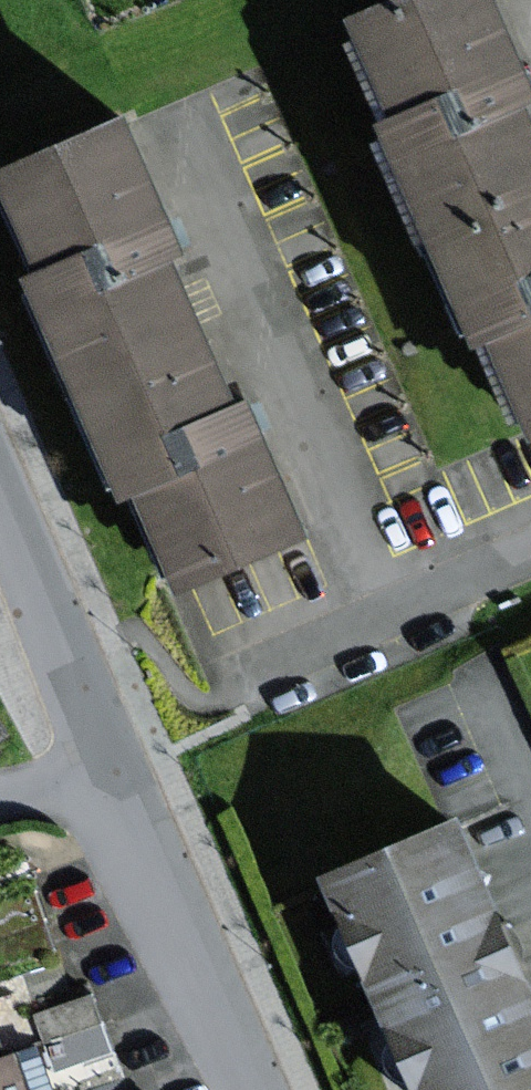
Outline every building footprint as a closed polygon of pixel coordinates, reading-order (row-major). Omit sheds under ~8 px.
[(364,23),(408,118),(459,94),(480,137),(530,113),(530,40),(512,0),(413,0),(364,23)] [(491,345),(506,339),(530,327),(530,113),(480,137),(459,94),(408,118),(389,127),(491,345)] [(141,115),(10,176),(54,271),(106,247),(126,290),(188,261),(206,253),(141,115)] [(218,461),(200,421),(252,397),(188,261),(126,290),(106,247),(54,271),(35,280),(138,498),(152,492),(218,461)] [(506,339),(530,393),(530,327),(506,339)] [(200,421),(218,461),(152,492),(198,590),(327,530),(262,392),(252,397),(200,421)] [(331,878),(421,1089),(530,1089),(530,959),(471,819),(331,878)] [(13,1062),(1,1066),(0,1061),(0,1089),(22,1089),(13,1062)]
